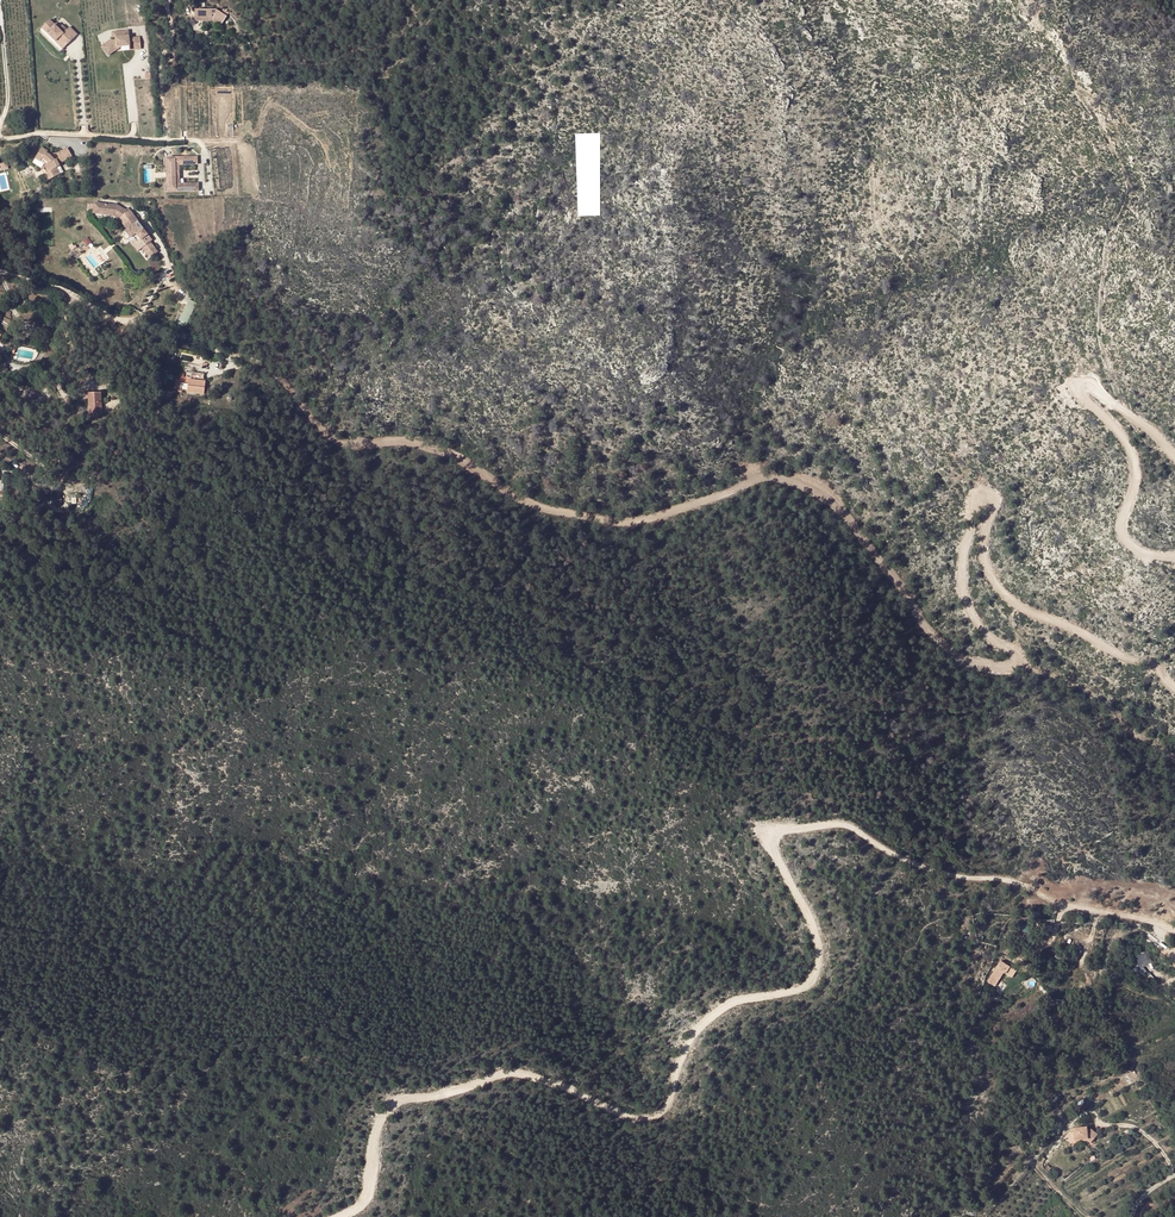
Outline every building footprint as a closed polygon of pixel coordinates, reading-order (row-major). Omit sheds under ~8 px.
[(193,14),(191,25),(208,28),(215,36),(224,27),(216,17),(193,14)] [(50,20),(42,28),(59,45),(65,40),(69,43),(77,34),(69,27),(66,30),(62,25),(60,27),(59,29),(55,25),(50,20)] [(129,38),(128,30),(112,32),(113,38),(116,37),(116,40),(110,41),(104,45),(109,52),(117,47),(121,46),(130,45),(129,42),(134,41),(135,49),(141,49),(140,37),(129,38)] [(65,40),(59,45),(63,49),(69,43),(65,40)] [(121,46),(117,47),(109,52),(104,45),(102,47),(108,56),(121,46)] [(51,179),(60,174),(56,168),(60,166),(59,164),(72,157),(68,148),(56,153),(56,159),(55,160),(51,155),(52,153),(42,147),(35,158),(44,164),(45,164),(49,171),(47,173),(51,179)] [(197,157),(175,158),(175,160),(168,160),(169,190),(176,189),(176,192),(199,191),(198,183),(180,184),(178,184),(178,178),(179,178),(179,171),(178,171),(178,165),(179,165),(197,164),(197,157)] [(175,158),(166,158),(167,192),(176,192),(176,189),(169,190),(168,160),(175,160),(175,158)] [(49,171),(45,164),(44,164),(42,169),(48,181),(51,179),(47,173),(49,171)] [(153,183),(152,164),(142,165),(143,184),(153,183)] [(138,221),(130,210),(128,208),(125,210),(115,204),(113,215),(119,219),(120,218),(129,228),(127,229),(123,232),(128,239),(132,236),(135,239),(138,237),(141,240),(148,234),(138,222),(138,221)] [(129,228),(120,218),(119,219),(127,229),(129,228)] [(84,241),(69,252),(74,260),(90,249),(84,241)] [(158,252),(150,242),(143,247),(150,258),(158,252)] [(191,375),(188,389),(204,393),(208,382),(206,381),(208,373),(196,371),(194,376),(191,375)] [(102,384),(88,384),(89,406),(90,406),(90,408),(102,408),(102,384)] [(64,495),(66,503),(79,499),(76,491),(64,495)] [(1040,922),(1040,930),(1053,930),(1053,922),(1040,922)] [(1141,967),(1153,962),(1148,951),(1136,956),(1141,967)] [(1143,967),(1139,971),(1145,976),(1149,972),(1143,967)] [(992,976),(988,986),(994,990),(999,980),(992,976)] [(1084,1126),(1071,1128),(1073,1139),(1081,1138),(1086,1138),(1086,1139),(1089,1141),(1096,1133),(1088,1128),(1084,1128),(1084,1126)]
